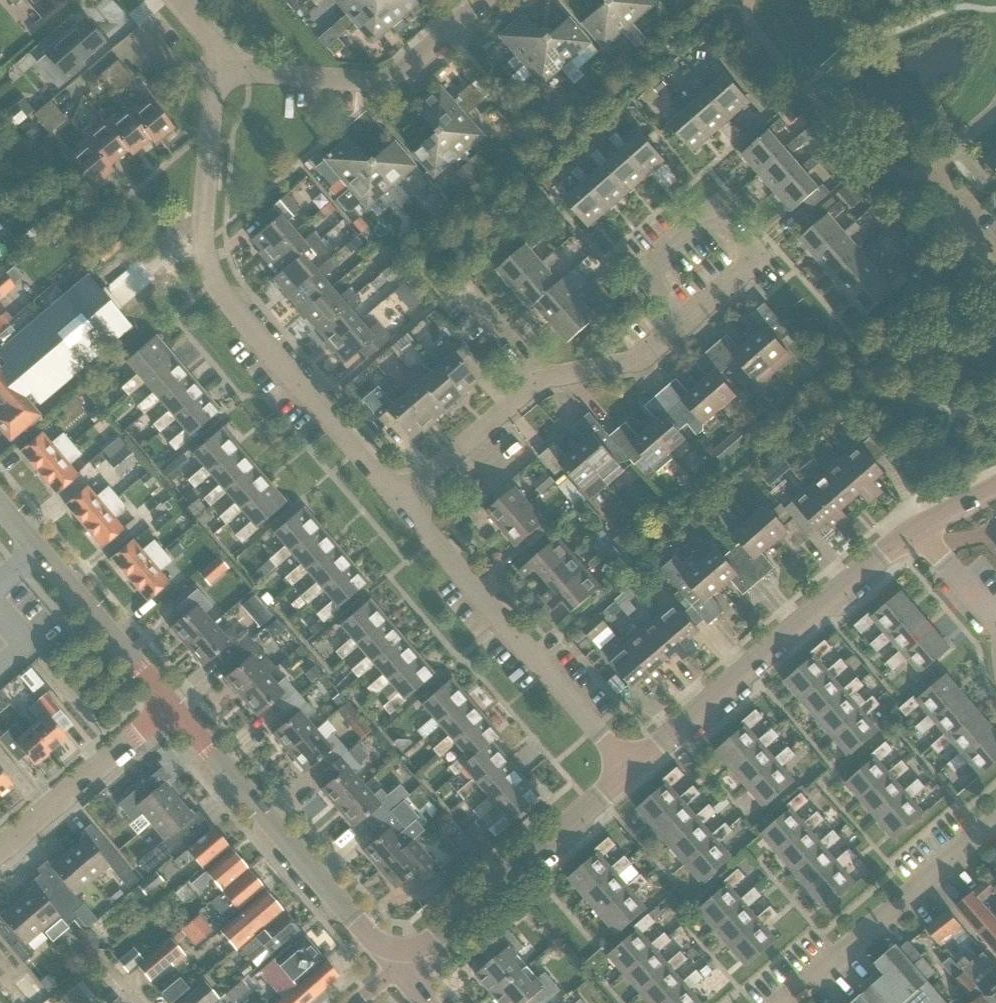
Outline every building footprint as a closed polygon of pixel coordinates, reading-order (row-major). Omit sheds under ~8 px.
[(47,14),(63,0),(35,0),(47,14)] [(346,14),(351,19),(373,0),(335,0),(347,14),(346,14)] [(397,23),(378,1),(378,0),(373,0),(351,19),(346,14),(339,21),(348,31),(355,24),(372,44),(392,26),(392,27),(397,23)] [(397,23),(392,27),(398,34),(408,26),(401,19),(421,1),(420,0),(378,0),(378,1),(397,23)] [(608,6),(627,27),(633,22),(650,6),(645,0),(609,0),(608,1),(603,0),(603,1),(602,5),(603,5),(608,6)] [(627,27),(608,6),(603,5),(602,5),(580,24),(601,48),(621,31),(628,40),(630,38),(637,47),(647,38),(633,22),(627,27)] [(517,72),(524,66),(520,61),(542,42),(543,36),(544,36),(526,14),(500,36),(517,55),(509,62),(517,72)] [(549,36),(548,36),(547,37),(547,42),(565,64),(572,59),(591,43),(570,18),(549,36)] [(80,61),(103,41),(85,20),(46,54),(68,79),(84,65),(80,61)] [(331,27),(340,38),(348,31),(339,21),(331,27)] [(547,37),(548,36),(544,36),(543,36),(542,42),(520,61),(524,66),(517,72),(518,72),(513,76),(519,84),(532,73),(542,85),(562,68),(568,75),(579,67),(572,59),(565,64),(547,42),(547,37)] [(442,69),(457,90),(472,78),(457,58),(442,69)] [(101,74),(109,84),(126,69),(118,60),(101,74)] [(731,119),(750,102),(726,75),(727,74),(716,62),(710,67),(721,80),(708,90),(706,92),(731,119)] [(576,84),(586,75),(579,67),(568,75),(576,84)] [(126,69),(109,84),(116,92),(133,78),(126,69)] [(652,86),(658,93),(667,85),(662,78),(652,86)] [(702,96),(690,107),(688,109),(712,136),(731,119),(706,92),(708,90),(697,78),(691,84),(702,96)] [(461,111),(457,107),(465,100),(472,108),(484,98),(470,83),(451,99),(441,87),(416,109),(434,130),(439,130),(461,111)] [(690,107),(679,95),(672,101),(683,113),(668,125),(692,153),(712,136),(688,109),(690,107)] [(465,100),(457,107),(461,111),(439,130),(434,130),(434,135),(439,135),(458,157),(463,153),(483,135),(464,114),(472,108),(465,100)] [(34,115),(42,124),(59,110),(51,101),(34,115)] [(150,140),(154,145),(173,128),(150,101),(140,110),(137,105),(128,113),(150,140)] [(784,114),(792,123),(803,114),(795,104),(784,114)] [(59,110),(42,124),(50,133),(67,119),(59,110)] [(542,119),(552,129),(559,122),(550,112),(542,119)] [(150,140),(128,113),(118,121),(114,116),(105,124),(128,151),(127,152),(131,156),(150,140)] [(768,131),(741,154),(760,177),(800,142),(796,138),(784,149),(773,137),(786,126),(780,119),(767,130),(768,131)] [(81,136),(85,141),(86,140),(109,167),(127,152),(128,151),(105,124),(96,132),(92,128),(81,136)] [(610,140),(621,152),(622,151),(646,179),(665,162),(641,135),(627,147),(616,134),(610,140)] [(439,135),(434,135),(412,153),(434,178),(453,161),(460,169),(454,174),(465,185),(480,172),(471,162),(463,153),(458,157),(439,135)] [(350,189),(345,184),(368,165),(368,160),(348,138),(324,160),(341,179),(333,185),(341,195),(335,199),(337,200),(350,189)] [(86,140),(85,141),(77,148),(81,153),(71,161),(94,188),(112,172),(109,167),(86,140)] [(415,166),(393,142),(372,160),(372,166),(391,188),(396,183),(395,183),(415,166)] [(800,142),(760,177),(779,198),(806,175),(819,164),(813,157),(800,168),(790,156),(802,145),(800,142)] [(597,151),(591,156),(602,169),(603,168),(627,195),(646,179),(622,151),(621,152),(608,163),(597,151)] [(986,161),(995,172),(995,153),(986,161)] [(476,157),(471,162),(480,172),(485,168),(476,157)] [(350,189),(337,200),(345,210),(351,211),(361,202),(366,208),(381,195),(388,203),(394,199),(403,191),(396,183),(391,188),(372,166),(372,160),(368,160),(368,165),(345,184),(350,189)] [(582,186),(584,184),(608,212),(627,195),(603,168),(602,169),(589,180),(578,167),(571,173),(582,186)] [(50,181),(57,189),(68,179),(61,171),(50,181)] [(779,198),(791,212),(803,202),(810,210),(830,193),(823,184),(818,188),(806,175),(779,198)] [(582,186),(571,196),(560,184),(553,190),(564,202),(565,202),(589,229),(608,212),(584,184),(582,186)] [(400,206),(409,198),(403,191),(394,199),(400,206)] [(266,258),(295,232),(297,230),(288,220),(301,209),(288,193),(266,212),(274,220),(253,238),(263,250),(261,252),(266,258)] [(817,258),(846,233),(845,231),(834,219),(847,208),(841,201),(839,204),(833,197),(823,207),(829,213),(800,238),(817,258)] [(320,210),(326,217),(335,209),(329,203),(320,210)] [(353,222),(362,232),(368,226),(359,217),(353,222)] [(857,221),(845,231),(846,233),(817,258),(833,277),(862,252),(851,238),(863,227),(857,221)] [(297,230),(295,232),(266,258),(270,263),(272,261),(282,272),(321,239),(314,231),(304,239),(297,230)] [(497,271),(514,290),(543,265),(541,263),(530,251),(543,240),(537,234),(524,245),(525,246),(497,271)] [(315,272),(318,269),(310,260),(326,245),(321,239),(282,272),(275,278),(285,289),(283,291),(288,297),(290,295),(315,272)] [(880,272),(892,261),(887,255),(874,265),(862,252),(833,277),(850,296),(879,271),(880,272)] [(541,263),(543,265),(514,290),(531,310),(534,307),(534,306),(559,284),(558,283),(547,270),(559,259),(553,253),(541,263)] [(318,269),(315,272),(290,295),(299,305),(296,308),(301,314),(332,287),(324,277),(334,269),(327,261),(318,269)] [(15,284),(14,283),(23,275),(15,265),(5,273),(4,272),(3,273),(1,271),(0,272),(0,297),(15,284)] [(891,284),(880,272),(879,271),(850,296),(866,315),(895,290),(896,291),(909,281),(903,274),(891,284)] [(412,273),(404,279),(411,287),(418,280),(412,273)] [(87,276),(23,331),(45,357),(67,382),(113,343),(120,352),(127,346),(119,338),(132,327),(118,312),(122,309),(105,289),(101,292),(87,276)] [(534,306),(534,307),(551,325),(580,299),(581,300),(593,289),(587,283),(575,293),(563,279),(558,283),(559,284),(534,306)] [(318,328),(354,297),(356,295),(350,288),(341,296),(332,287),(301,314),(306,319),(309,317),(318,328)] [(330,347),(358,323),(361,320),(353,310),(362,302),(356,295),(354,297),(318,328),(329,340),(326,342),(330,347)] [(592,312),(581,300),(580,299),(551,325),(568,344),(597,319),(598,320),(610,309),(604,302),(592,312)] [(747,320),(759,334),(750,342),(777,372),(792,359),(780,344),(791,334),(765,304),(747,320)] [(370,330),(361,320),(358,323),(330,347),(334,352),(337,350),(347,362),(368,344),(375,352),(392,337),(379,322),(370,330)] [(45,357),(23,331),(18,335),(7,322),(0,328),(0,395),(45,357)] [(445,359),(435,367),(462,398),(468,393),(466,391),(478,381),(460,360),(469,352),(453,334),(436,349),(445,359)] [(129,396),(144,383),(142,381),(172,355),(156,336),(126,362),(138,375),(122,389),(129,396)] [(740,350),(728,336),(712,350),(729,369),(739,381),(747,374),(759,388),(777,372),(750,342),(740,350)] [(712,350),(697,363),(709,377),(699,386),(721,411),(746,389),(739,381),(729,369),(712,350)] [(160,401),(158,399),(188,374),(172,355),(142,381),(144,383),(153,394),(138,407),(144,414),(160,401)] [(0,395),(0,407),(4,412),(0,415),(0,430),(10,441),(23,429),(26,433),(42,420),(22,398),(29,392),(40,405),(67,382),(45,357),(0,395)] [(410,371),(443,410),(455,399),(458,402),(462,398),(435,367),(426,375),(417,365),(410,371)] [(402,395),(403,396),(429,426),(435,421),(432,419),(443,410),(410,371),(403,376),(412,387),(402,395)] [(160,433),(176,419),(174,418),(204,392),(188,374),(158,399),(160,401),(169,412),(154,425),(160,433)] [(689,426),(698,437),(704,432),(704,426),(721,411),(699,386),(689,394),(677,380),(662,393),(690,425),(689,426)] [(174,418),(176,419),(185,430),(169,443),(176,451),(192,438),(190,436),(220,411),(204,392),(174,418)] [(402,395),(393,403),(384,393),(369,406),(384,424),(392,417),(410,438),(421,429),(423,431),(429,426),(403,396),(402,395)] [(670,455),(670,454),(687,440),(681,433),(689,426),(690,425),(662,393),(646,407),(659,421),(648,430),(670,455)] [(762,407),(773,420),(779,415),(768,402),(762,407)] [(88,415),(94,422),(103,413),(97,406),(88,415)] [(575,427),(587,441),(577,449),(599,474),(607,484),(624,470),(615,460),(598,440),(607,433),(591,414),(575,427)] [(674,458),(670,454),(670,455),(648,430),(640,437),(628,423),(611,438),(628,457),(636,449),(657,473),(674,458)] [(238,447),(222,429),(192,454),(204,467),(188,481),(195,488),(210,475),(209,473),(238,447)] [(119,433),(101,449),(109,458),(127,442),(119,433)] [(43,435),(21,454),(38,474),(72,446),(63,435),(51,445),(43,435)] [(556,444),(540,457),(556,476),(565,469),(582,489),(591,499),(607,484),(599,474),(577,449),(568,457),(556,444)] [(861,445),(844,460),(878,499),(885,492),(876,482),(885,473),(861,445)] [(72,446),(38,474),(55,495),(77,477),(69,467),(81,456),(72,446)] [(210,506),(226,493),(224,491),(254,466),(238,447),(209,473),(210,475),(219,485),(204,499),(210,506)] [(772,466),(778,473),(789,464),(783,457),(772,466)] [(878,499),(844,460),(828,474),(852,502),(862,494),(871,504),(878,499)] [(226,525),(242,511),(240,510),(270,484),(254,466),(224,491),(226,493),(235,504),(220,518),(226,525)] [(532,483),(542,494),(556,481),(546,470),(532,483)] [(852,502),(828,474),(811,489),(845,527),(853,521),(843,510),(852,502)] [(242,511),(251,522),(235,536),(242,543),(258,529),(257,528),(286,502),(270,484),(240,510),(242,511)] [(88,488),(66,507),(84,527),(118,499),(108,488),(96,498),(88,488)] [(516,488),(487,512),(503,531),(531,506),(516,488)] [(811,489),(794,503),(819,532),(830,522),(839,532),(845,527),(811,489)] [(186,508),(194,518),(206,508),(198,498),(186,508)] [(118,499),(84,527),(101,548),(123,530),(115,520),(127,509),(118,499)] [(503,531),(518,548),(526,541),(532,548),(550,532),(544,525),(546,524),(531,506),(503,531)] [(767,506),(751,520),(751,521),(772,545),(781,537),(793,551),(809,537),(792,518),(784,526),(767,506)] [(269,560),(255,572),(262,580),(276,568),(292,555),(289,552),(319,527),(303,508),(273,534),(284,547),(269,560)] [(688,520),(697,530),(706,521),(698,511),(688,520)] [(772,545),(751,521),(751,520),(734,535),(741,543),(733,550),(743,561),(759,580),(774,567),(762,554),(772,545)] [(291,586),(307,572),(305,570),(335,545),(319,527),(289,552),(292,555),(301,565),(285,579),(291,586)] [(573,556),(558,538),(531,562),(531,563),(520,572),(526,578),(536,569),(545,580),(573,556)] [(759,580),(743,561),(733,550),(725,557),(717,549),(710,540),(693,555),(701,564),(722,588),(731,580),(743,595),(759,580)] [(133,541),(112,560),(129,581),(163,552),(154,541),(142,551),(133,541)] [(307,604),(323,591),(321,588),(351,563),(335,545),(305,570),(307,572),(316,583),(301,597),(307,604)] [(129,581),(147,602),(169,583),(160,573),(172,563),(163,552),(129,581)] [(614,563),(622,572),(632,564),(624,554),(614,563)] [(693,555),(684,563),(677,555),(660,570),(708,625),(724,611),(712,597),(722,588),(701,564),(693,555)] [(199,573),(208,584),(228,567),(218,556),(199,573)] [(549,605),(587,573),(573,556),(545,580),(553,589),(543,597),(549,605)] [(323,591),(332,601),(316,615),(323,622),(339,608),(338,607),(367,582),(351,563),(321,588),(323,591)] [(573,612),(601,589),(587,573),(549,605),(554,611),(564,602),(573,612)] [(213,625),(205,616),(213,609),(198,591),(177,609),(185,618),(172,630),(187,647),(213,625)] [(919,610),(903,591),(873,616),(870,613),(855,626),(863,634),(877,622),(885,632),(889,636),(919,610)] [(241,606),(259,627),(272,615),(254,595),(241,606)] [(386,618),(369,600),(340,625),(351,638),(335,652),(342,659),(358,645),(356,644),(386,618)] [(701,633),(676,604),(659,618),(693,658),(700,652),(691,642),(701,633)] [(879,652),(893,640),(901,651),(905,655),(935,629),(919,610),(889,636),(885,632),(871,644),(879,652)] [(600,616),(584,630),(593,641),(609,626),(600,616)] [(374,664),(372,662),(402,637),(386,618),(356,644),(358,645),(367,656),(351,670),(358,678),(374,664)] [(693,658),(659,618),(643,632),(668,661),(677,653),(686,663),(693,658)] [(251,640),(244,632),(238,638),(231,629),(223,636),(213,625),(187,647),(204,667),(217,656),(224,664),(251,640)] [(935,629),(905,655),(901,651),(888,663),(895,671),(909,659),(921,674),(951,648),(935,629)] [(643,632),(626,646),(660,686),(666,680),(657,670),(668,661),(643,632)] [(374,664),(383,674),(367,688),(373,695),(389,682),(388,681),(418,655),(402,637),(372,662),(374,664)] [(241,698),(268,675),(260,665),(267,659),(251,640),(224,664),(225,665),(228,663),(236,672),(226,680),(241,698)] [(814,657),(785,683),(801,702),(832,675),(829,671),(819,661),(833,649),(826,641),(811,654),(814,657)] [(626,646),(609,661),(634,689),(644,681),(653,692),(660,686),(626,646)] [(405,699),(434,674),(418,655),(388,681),(389,682),(399,692),(383,706),(390,714),(406,700),(405,699)] [(842,660),(829,671),(832,675),(801,702),(817,720),(848,694),(844,690),(835,679),(849,668),(842,660)] [(32,691),(43,682),(31,668),(20,677),(32,691)] [(315,680),(324,690),(331,683),(323,673),(315,680)] [(286,679),(278,686),(268,675),(241,698),(258,718),(275,704),(282,712),(300,696),(286,679)] [(963,694),(947,675),(918,700),(915,696),(900,709),(907,717),(921,705),(930,716),(933,720),(963,694)] [(865,687),(858,678),(844,690),(848,694),(817,720),(833,739),(864,712),(860,708),(852,698),(865,687)] [(467,698),(451,679),(418,708),(429,721),(414,733),(421,741),(436,728),(434,727),(467,698)] [(0,691),(0,709),(2,711),(19,694),(8,683),(0,691)] [(47,693),(29,708),(39,721),(30,728),(50,751),(66,738),(50,719),(62,710),(47,693)] [(949,738),(979,713),(963,694),(933,720),(930,716),(916,727),(923,735),(937,724),(946,734),(949,738)] [(289,753),(316,730),(308,721),(316,714),(300,696),(282,712),(291,722),(274,736),(289,753)] [(860,708),(864,712),(833,739),(850,758),(880,732),(867,717),(881,705),(874,697),(860,708)] [(452,747),(450,745),(483,716),(467,698),(434,727),(436,728),(445,739),(430,752),(436,759),(452,747)] [(340,714),(347,724),(358,715),(350,706),(340,714)] [(746,727),(716,752),(732,771),(763,746),(759,742),(750,731),(765,719),(757,711),(742,723),(746,727)] [(946,734),(932,746),(939,754),(953,743),(962,753),(965,757),(995,731),(979,713),(949,738),(946,734)] [(452,778),(464,767),(463,766),(491,741),(499,735),(483,716),(450,745),(452,747),(461,757),(446,770),(452,778)] [(0,737),(0,741),(18,762),(25,756),(33,766),(38,761),(40,763),(48,756),(47,754),(50,751),(30,728),(23,735),(14,725),(0,737)] [(348,752),(334,735),(326,741),(316,730),(289,753),(307,773),(323,759),(330,767),(348,752)] [(775,760),(766,750),(780,738),(774,730),(759,742),(763,746),(732,771),(748,790),(778,764),(775,760)] [(995,764),(995,732),(995,731),(965,757),(962,753),(948,765),(955,773),(969,761),(981,776),(995,764)] [(480,785),(479,784),(507,760),(491,741),(463,766),(464,767),(473,778),(457,792),(464,799),(480,785)] [(875,759),(846,785),(862,803),(892,777),(889,773),(880,763),(894,751),(887,743),(872,755),(875,759)] [(748,790),(765,809),(795,783),(782,768),(796,756),(789,748),(775,760),(778,764),(748,790)] [(365,786),(357,777),(364,770),(348,752),(330,767),(339,778),(323,792),(338,809),(365,786)] [(496,804),(495,802),(523,778),(507,760),(479,784),(480,785),(489,797),(473,811),(480,818),(496,804)] [(908,795),(905,792),(896,782),(910,770),(903,761),(889,773),(892,777),(862,803),(878,822),(908,795)] [(667,785),(638,810),(654,829),(685,803),(681,798),(672,788),(686,776),(678,767),(663,780),(667,785)] [(179,801),(165,784),(170,779),(161,769),(118,806),(133,823),(143,815),(151,824),(179,801)] [(12,784),(0,770),(0,793),(12,784)] [(511,821),(539,797),(523,778),(495,802),(496,804),(505,815),(489,829),(496,836),(512,822),(511,821)] [(878,822),(894,841),(924,814),(912,800),(926,788),(919,780),(905,792),(908,795),(878,822)] [(364,819),(372,828),(390,812),(391,814),(406,802),(411,797),(402,786),(388,798),(382,791),(375,797),(365,786),(338,809),(354,828),(364,819)] [(700,821),(697,817),(688,807),(702,795),(695,787),(681,798),(685,803),(654,829),(670,847),(700,821)] [(790,810),(761,835),(777,854),(807,828),(804,825),(795,814),(809,802),(802,794),(787,807),(790,810)] [(193,817),(179,801),(151,824),(165,841),(140,862),(148,872),(164,860),(207,823),(198,812),(193,817)] [(380,837),(364,851),(380,870),(406,847),(405,846),(414,838),(416,841),(425,833),(416,823),(421,819),(406,802),(391,814),(390,812),(372,828),(380,837)] [(713,836),(704,825),(717,813),(711,805),(697,817),(700,821),(670,847),(686,866),(716,840),(713,836)] [(818,813),(804,825),(807,828),(777,854),(793,873),(823,847),(820,843),(811,832),(825,821),(818,813)] [(92,881),(109,867),(127,888),(138,879),(127,868),(91,824),(80,833),(85,839),(69,853),(92,881)] [(686,866),(702,885),(733,859),(720,843),(733,832),(727,824),(713,836),(716,840),(686,866)] [(213,829),(174,861),(179,867),(193,856),(204,868),(228,847),(213,829)] [(841,839),(834,831),(820,843),(823,847),(793,873),(809,891),(839,865),(836,862),(827,851),(841,839)] [(416,841),(414,838),(405,846),(406,847),(380,870),(396,888),(412,874),(421,885),(440,869),(416,841)] [(598,854),(569,879),(585,898),(615,872),(612,868),(603,858),(617,846),(610,838),(595,850),(598,854)] [(231,850),(196,879),(192,883),(199,892),(209,884),(207,882),(212,878),(222,890),(247,869),(231,850)] [(809,891),(825,910),(856,884),(843,870),(857,858),(850,850),(836,862),(839,865),(809,891)] [(84,905),(76,895),(92,881),(69,853),(52,867),(47,862),(37,870),(41,875),(77,917),(85,927),(96,919),(84,905)] [(585,898),(601,917),(631,891),(628,887),(619,877),(633,865),(626,856),(612,868),(615,872),(585,898)] [(138,885),(146,895),(163,879),(155,870),(138,885)] [(728,886),(699,911),(715,930),(745,904),(742,901),(732,890),(746,878),(739,870),(725,882),(728,886)] [(249,871),(224,893),(223,892),(210,903),(225,920),(249,900),(248,899),(263,887),(249,871)] [(995,873),(980,887),(989,897),(995,892),(995,893),(995,874),(995,873)] [(35,889),(19,903),(43,931),(50,940),(77,917),(41,875),(31,884),(35,889)] [(601,917),(617,935),(648,909),(635,895),(649,883),(642,875),(628,887),(631,891),(601,917)] [(174,892),(182,901),(193,891),(186,882),(174,892)] [(715,930),(731,948),(761,923),(758,919),(748,908),(762,897),(756,889),(742,901),(745,904),(715,930)] [(266,892),(242,912),(220,931),(221,933),(220,937),(226,944),(231,943),(236,950),(282,910),(266,892)] [(995,952),(995,917),(978,896),(961,910),(995,952)] [(43,931),(19,903),(2,917),(0,915),(0,936),(24,964),(34,955),(26,945),(43,931)] [(731,948),(747,967),(777,942),(765,927),(778,916),(771,907),(758,919),(761,923),(731,948)] [(949,910),(926,928),(938,943),(961,926),(949,910)] [(285,913),(242,949),(250,959),(261,949),(257,944),(260,942),(270,954),(299,930),(285,913)] [(186,936),(196,947),(214,931),(199,915),(182,930),(186,936)] [(638,931),(608,956),(625,975),(655,949),(652,946),(642,935),(656,923),(649,915),(635,928),(638,931)] [(138,967),(150,981),(171,963),(173,965),(185,955),(176,944),(186,936),(182,930),(172,939),(138,967)] [(529,967),(518,953),(524,947),(510,930),(485,951),(493,961),(476,975),(483,983),(485,982),(496,995),(529,967)] [(552,952),(564,941),(557,933),(544,943),(552,952)] [(671,968),(668,964),(658,953),(672,941),(666,934),(652,946),(655,949),(625,975),(641,994),(671,968)] [(297,986),(325,961),(305,937),(285,955),(283,952),(261,971),(283,997),(296,985),(297,986)] [(909,942),(900,949),(914,965),(923,958),(909,942)] [(860,985),(866,991),(862,995),(869,1002),(947,1002),(927,980),(914,965),(896,944),(874,963),(879,969),(860,985)] [(128,972),(143,959),(134,948),(119,961),(128,972)] [(684,983),(674,972),(689,960),(682,952),(668,964),(671,968),(641,994),(649,1002),(667,1002),(687,986),(684,983)] [(995,967),(983,952),(972,961),(967,955),(956,964),(964,974),(974,985),(984,996),(990,1002),(995,1002),(995,967)] [(935,973),(923,958),(914,965),(927,980),(935,973)] [(327,999),(320,991),(338,976),(325,961),(297,986),(277,1002),(321,1002),(327,999)] [(529,967),(496,995),(502,1002),(528,1002),(529,1002),(547,1002),(562,990),(546,972),(539,978),(529,967)] [(691,991),(705,978),(698,970),(684,983),(687,986),(667,1002),(701,1002),(691,991)] [(964,974),(956,981),(966,992),(974,985),(964,974)] [(49,975),(41,982),(48,990),(56,983),(49,975)] [(232,1002),(233,1002),(249,989),(241,980),(225,994),(232,1002)] [(213,1002),(200,987),(181,1002),(212,1002),(213,1002)] [(862,995),(862,994),(852,1002),(869,1002),(862,995)]
